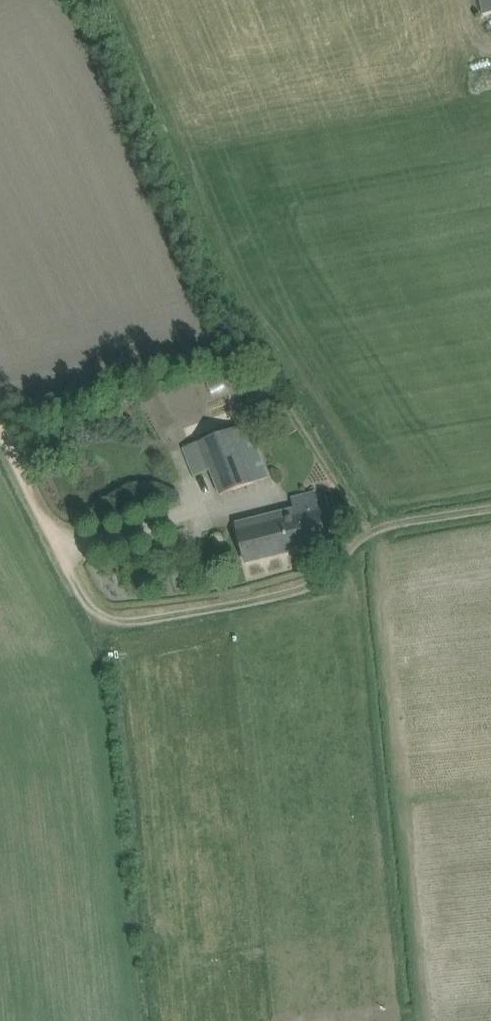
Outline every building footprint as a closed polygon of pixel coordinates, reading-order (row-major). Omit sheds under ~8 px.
[(485,17),(490,15),(490,0),(481,0),(485,17)] [(268,477),(248,424),(184,448),(194,475),(211,469),(221,495),(268,477)] [(246,562),(327,543),(315,494),(293,499),(295,509),(237,524),(246,562)] [(174,537),(163,542),(168,554),(179,550),(174,537)]
